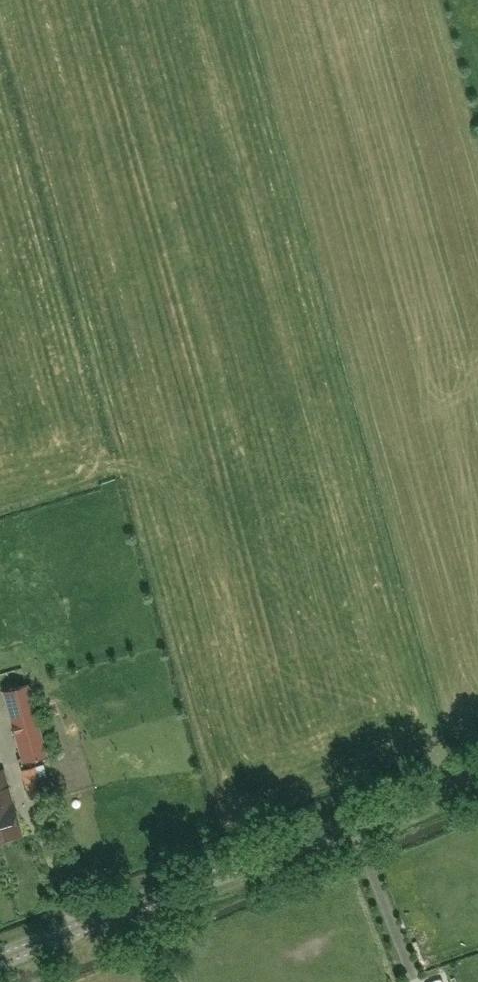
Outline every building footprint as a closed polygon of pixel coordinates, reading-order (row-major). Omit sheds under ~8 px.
[(27,686),(3,692),(22,761),(46,755),(27,686)] [(43,795),(35,765),(20,769),(28,799),(43,795)] [(20,835),(1,769),(0,769),(0,841),(20,835)]
